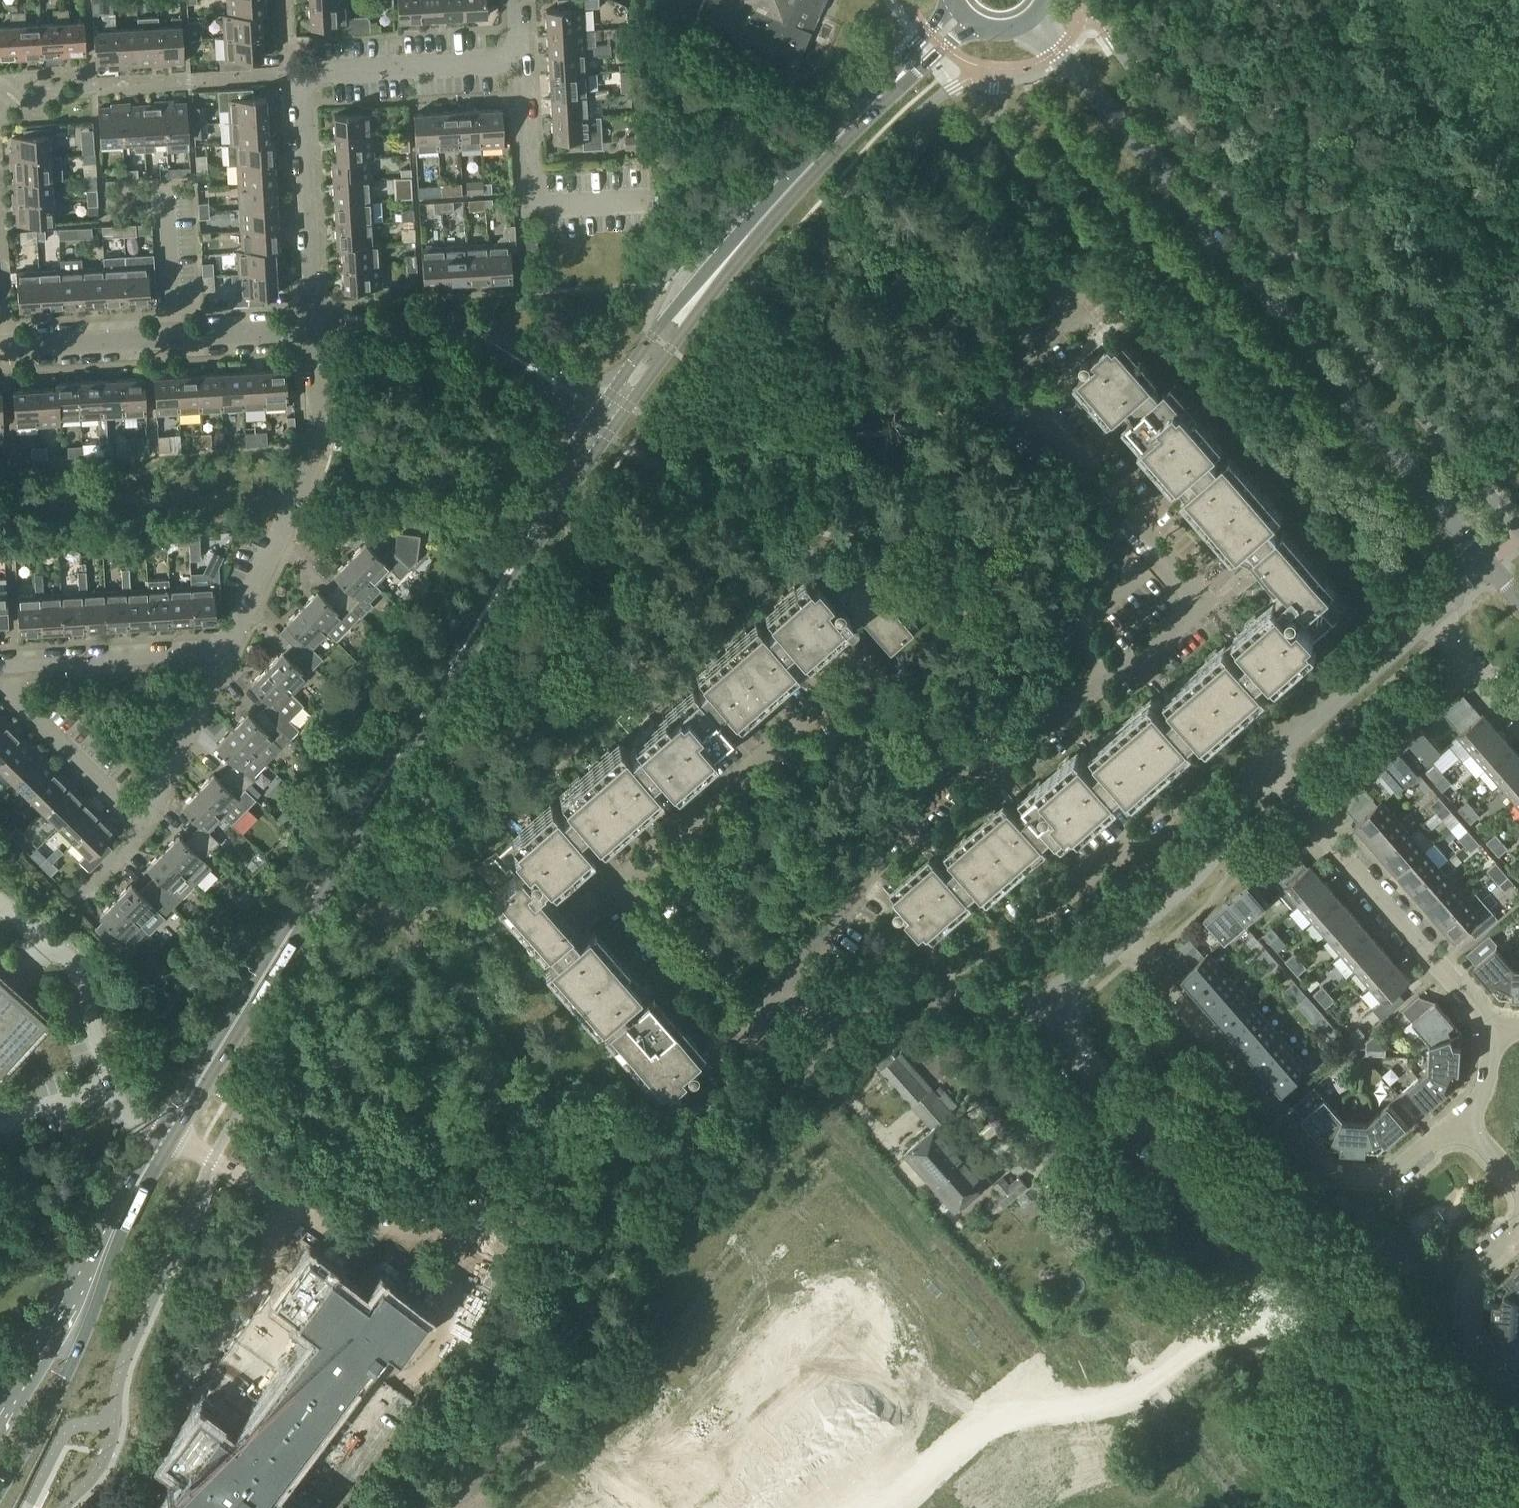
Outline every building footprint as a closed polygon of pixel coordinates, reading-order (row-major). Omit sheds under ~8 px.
[(114,13),(113,0),(92,0),(93,15),(114,13)] [(261,15),(265,15),(265,0),(227,0),(228,15),(228,16),(261,14),(261,15)] [(399,21),(422,20),(421,0),(397,0),(399,21)] [(443,19),(442,0),(421,0),(422,20),(443,19)] [(467,17),(466,0),(442,0),(443,19),(467,17)] [(467,17),(487,16),(486,4),(498,4),(498,0),(466,0),(467,17)] [(584,31),(583,8),(599,7),(599,0),(557,0),(558,9),(546,10),(547,33),(584,31)] [(697,16),(798,62),(826,0),(704,0),(697,16)] [(348,25),(348,17),(347,2),(310,4),(311,27),(342,25),(348,25)] [(42,58),(64,57),(61,9),(53,10),(54,24),(40,25),(42,58)] [(61,9),(64,57),(86,56),(84,22),(70,23),(69,9),(61,9)] [(42,58),(40,25),(27,25),(26,11),(17,12),(21,59),(42,58)] [(21,59),(17,12),(10,12),(11,26),(0,27),(0,61),(21,59)] [(262,37),(261,15),(261,14),(228,16),(228,15),(223,15),(225,39),(262,37)] [(367,16),(348,17),(348,25),(342,25),(343,34),(370,32),(370,19),(367,16)] [(139,66),(161,64),(159,27),(159,17),(138,18),(138,28),(137,28),(139,66)] [(161,64),(184,63),(182,26),(181,17),(172,18),(172,26),(159,27),(161,64)] [(189,41),(199,40),(199,39),(201,38),(200,21),(188,21),(189,41)] [(118,67),(139,66),(137,28),(116,30),(118,67)] [(96,68),(118,67),(116,30),(94,31),(96,68)] [(586,52),(585,47),(584,31),(547,33),(549,54),(586,52)] [(262,37),(225,39),(226,60),(220,60),(220,71),(251,69),(250,59),(263,58),(262,37)] [(598,45),(598,47),(598,55),(611,54),(610,45),(598,45)] [(586,55),(598,55),(598,47),(585,47),(586,52),(586,55)] [(586,55),(586,52),(549,54),(550,75),(587,73),(586,55)] [(588,96),(588,91),(587,73),(550,75),(551,98),(588,96)] [(633,80),(622,81),(623,93),(634,92),(633,80)] [(230,121),(267,119),(266,98),(254,98),(253,89),(218,91),(219,111),(229,111),(230,121)] [(598,90),(599,98),(609,97),(608,89),(598,90)] [(588,98),(599,98),(598,90),(588,91),(588,96),(588,98)] [(627,113),(642,112),(641,92),(625,93),(627,113)] [(589,117),(588,98),(588,96),(551,98),(552,119),(589,117)] [(187,103),(164,104),(166,141),(167,151),(189,149),(189,140),(188,124),(187,103)] [(145,151),(155,151),(154,142),(166,141),(164,104),(142,105),(145,151)] [(135,152),(145,151),(142,105),(122,107),(124,144),(124,145),(135,145),(135,152)] [(203,106),(193,107),(194,123),(204,123),(203,106)] [(101,145),(124,144),(122,107),(98,108),(101,145)] [(480,111),(482,148),(504,146),(502,109),(480,111)] [(460,149),(482,148),(480,111),(458,112),(460,149)] [(438,150),(460,149),(458,112),(436,113),(438,150)] [(335,137),(373,135),(371,113),(334,116),(335,137)] [(416,152),(438,150),(436,113),(414,115),(416,152)] [(589,117),(552,119),(554,141),(583,140),(584,146),(587,149),(596,148),(601,142),(600,123),(594,118),(590,118),(589,117)] [(268,142),(268,141),(267,119),(230,121),(231,145),(236,145),(236,144),(268,142)] [(204,123),(194,123),(195,140),(205,140),(204,123)] [(51,158),(50,156),(49,135),(48,129),(24,130),(25,136),(12,137),(13,160),(51,158)] [(409,133),(399,133),(400,151),(410,151),(409,133)] [(369,157),(369,159),(374,158),(373,135),(335,137),(337,159),(369,157)] [(625,136),(625,148),(639,147),(638,135),(625,136)] [(237,165),(274,163),(273,141),(268,141),(268,142),(236,144),(236,145),(231,145),(227,145),(228,164),(237,163),(237,165)] [(93,142),(81,143),(82,154),(94,153),(93,142)] [(52,179),(63,178),(61,155),(50,156),(51,158),(13,160),(15,182),(52,179)] [(95,155),(85,155),(85,164),(96,163),(95,155)] [(207,167),(208,167),(208,155),(196,156),(196,160),(196,168),(207,167)] [(370,179),(369,159),(369,157),(337,159),(332,159),(333,181),(370,179)] [(238,186),(276,184),(274,163),(237,165),(238,186)] [(196,168),(197,179),(209,178),(208,167),(207,167),(196,168)] [(161,179),(168,178),(168,168),(160,168),(161,179)] [(401,177),(411,177),(411,168),(401,169),(401,177)] [(133,170),(125,170),(126,181),(139,180),(138,169),(133,170)] [(117,181),(126,181),(125,170),(117,171),(117,181)] [(401,177),(394,178),(395,199),(412,198),(411,177),(401,177)] [(16,203),(53,201),(52,179),(15,182),(16,203)] [(335,202),(372,200),(370,179),(333,181),(335,202)] [(465,181),(466,194),(491,193),(491,182),(483,183),(482,180),(465,181)] [(440,184),(440,186),(440,196),(462,194),(461,183),(440,184)] [(240,209),(277,207),(276,184),(238,186),(240,209)] [(418,197),(440,196),(440,186),(418,187),(418,197)] [(87,198),(98,198),(97,190),(87,191),(87,198)] [(88,207),(98,206),(98,198),(87,198),(88,207)] [(485,199),(486,209),(493,209),(492,198),(485,199)] [(469,210),(486,209),(485,199),(468,200),(469,210)] [(336,226),(373,223),(372,200),(335,202),(336,226)] [(53,201),(16,203),(17,226),(54,223),(53,201)] [(441,201),(441,212),(454,211),(453,201),(441,201)] [(199,211),(209,211),(209,202),(199,203),(199,211)] [(241,230),(278,228),(277,207),(240,209),(241,230)] [(404,221),(414,221),(413,211),(403,212),(404,221)] [(374,243),(373,223),(336,226),(337,247),(342,247),(342,245),(374,243)] [(122,225),(123,236),(137,235),(136,224),(122,225)] [(103,237),(123,236),(122,225),(103,226),(103,237)] [(487,244),(490,281),(512,280),(510,251),(516,250),(514,226),(506,227),(504,231),(504,237),(501,238),(498,241),(498,244),(487,244)] [(69,239),(81,238),(80,227),(69,228),(69,239)] [(80,227),(81,238),(93,237),(92,227),(80,227)] [(275,250),(275,251),(280,251),(278,228),(241,230),(242,251),(242,252),(275,250)] [(415,228),(401,228),(401,242),(415,241),(415,228)] [(37,243),(37,240),(37,230),(20,231),(21,243),(37,243)] [(37,230),(37,240),(45,240),(45,230),(37,230)] [(526,254),(538,253),(537,242),(525,242),(526,254)] [(343,267),(380,265),(379,243),(374,243),(342,245),(342,247),(343,267)] [(468,283),(490,281),(487,244),(466,246),(468,283)] [(445,284),(468,283),(466,246),(443,247),(445,284)] [(424,285),(445,284),(443,247),(421,248),(424,285)] [(276,272),(275,251),(275,250),(242,252),(242,251),(237,251),(239,274),(233,274),(276,272)] [(124,256),(127,303),(150,302),(149,283),(156,283),(154,254),(124,256)] [(406,263),(416,263),(416,255),(406,255),(406,263)] [(106,304),(127,303),(124,256),(103,257),(104,267),(103,267),(106,304)] [(82,269),(82,258),(61,259),(61,270),(63,307),(85,306),(83,269),(82,269)] [(416,263),(406,263),(407,271),(417,270),(416,263)] [(380,265),(343,267),(345,290),(374,288),(375,298),(390,297),(390,287),(382,287),(380,265)] [(85,306),(106,304),(103,267),(83,269),(85,306)] [(213,267),(203,268),(203,276),(213,276),(213,267)] [(42,308),(63,307),(61,270),(40,271),(42,308)] [(19,310),(42,308),(40,271),(17,273),(19,310)] [(276,272),(233,274),(234,296),(230,301),(231,307),(266,305),(265,295),(277,294),(276,272)] [(213,276),(203,276),(204,291),(214,290),(213,276)] [(1282,603),(1316,573),(1274,524),(1279,519),(1226,458),(1220,463),(1214,456),(1219,450),(1167,389),(1161,395),(1118,345),(1080,379),(1115,419),(1130,407),(1137,414),(1129,422),(1182,483),(1195,471),(1202,479),(1189,491),(1241,551),(1250,544),(1284,582),(1279,587),(1280,588),(1280,597),(1278,599),(1282,603)] [(263,371),(266,408),(288,407),(286,370),(263,371)] [(243,410),(266,408),(263,371),(241,372),(243,410)] [(223,411),(243,410),(241,372),(220,374),(223,411)] [(201,412),(223,411),(220,374),(198,375),(201,412)] [(178,413),(201,412),(198,375),(175,376),(178,413)] [(157,415),(178,413),(175,376),(154,378),(157,415)] [(123,380),(125,417),(147,415),(144,378),(123,380)] [(102,418),(106,418),(125,417),(123,380),(100,381),(102,418)] [(98,418),(102,418),(100,381),(78,382),(81,419),(98,418)] [(59,420),(60,420),(81,419),(78,382),(56,383),(57,388),(58,388),(59,420)] [(61,425),(60,420),(59,420),(58,388),(57,388),(35,389),(37,427),(61,425)] [(16,428),(37,427),(35,389),(13,391),(16,428)] [(99,433),(107,432),(106,418),(102,418),(98,418),(99,433)] [(245,432),(246,446),(267,444),(266,431),(245,432)] [(107,432),(99,433),(100,447),(108,447),(107,432)] [(235,432),(236,446),(246,446),(245,432),(235,432)] [(211,433),(202,434),(203,446),(211,445),(211,433)] [(202,434),(192,434),(193,446),(203,446),(202,434)] [(157,436),(158,451),(170,450),(169,435),(157,436)] [(140,453),(149,452),(148,437),(139,438),(140,453)] [(67,447),(68,456),(83,456),(82,445),(67,447)] [(38,448),(39,459),(48,458),(47,448),(38,448)] [(350,559),(377,583),(390,569),(400,578),(410,569),(404,563),(419,547),(420,535),(396,532),(395,546),(382,559),(365,543),(350,559)] [(188,535),(189,544),(200,544),(199,534),(188,535)] [(177,545),(189,544),(188,535),(177,536),(177,545)] [(159,541),(159,551),(167,551),(167,541),(159,541)] [(214,552),(204,574),(204,582),(193,583),(191,585),(191,587),(194,624),(216,622),(216,610),(222,610),(219,567),(224,557),(214,552)] [(360,617),(373,604),(370,601),(381,589),(376,584),(377,583),(350,559),(334,575),(342,582),(334,590),(352,608),(360,617)] [(122,580),(130,580),(129,569),(122,569),(122,580)] [(860,571),(837,592),(825,602),(809,583),(768,619),(773,624),(765,631),(760,626),(732,650),(699,679),(704,684),(674,711),(629,751),(623,745),(563,797),(568,803),(560,811),(555,805),(514,840),(548,878),(588,842),(583,837),(591,830),(596,835),(656,783),(650,775),(657,769),(670,783),(730,730),(718,716),(726,709),(733,717),(755,698),(793,664),(782,651),(790,644),(801,657),(854,611),(890,652),(912,632),(860,571)] [(78,583),(86,582),(86,572),(78,572),(78,583)] [(1316,573),(1282,603),(1240,639),(1252,652),(1244,658),(1233,645),(1172,698),(1179,706),(1171,713),(1159,698),(1099,751),(1105,759),(1098,765),(1085,750),(1025,804),(1032,811),(1024,818),(1011,804),(950,857),(957,865),(950,872),(937,857),(896,893),(930,932),(979,890),(984,895),(1053,836),(1058,842),(1108,799),(1127,783),(1132,789),(1199,730),(1204,736),(1266,683),(1261,677),(1268,671),(1273,677),(1350,611),(1316,573)] [(35,575),(35,585),(43,585),(43,574),(35,575)] [(9,625),(7,588),(6,578),(0,578),(0,626),(9,625)] [(169,588),(170,588),(169,579),(148,580),(148,589),(150,626),(172,625),(169,588)] [(123,591),(127,591),(131,590),(130,580),(122,580),(123,591)] [(79,593),(83,593),(87,593),(86,582),(78,583),(79,593)] [(43,585),(35,585),(36,596),(39,596),(44,595),(43,585)] [(172,625),(194,624),(191,587),(170,588),(169,588),(172,625)] [(129,628),(150,626),(148,589),(131,590),(127,591),(129,628)] [(352,608),(334,590),(325,599),(318,591),(302,607),(328,633),(328,632),(336,640),(360,617),(352,608)] [(108,629),(129,628),(127,591),(123,591),(105,592),(108,629)] [(85,630),(108,629),(105,592),(87,593),(83,593),(85,630)] [(63,632),(85,630),(83,593),(79,593),(61,594),(63,632)] [(42,633),(63,632),(61,594),(44,595),(39,596),(42,633)] [(20,634),(42,633),(39,596),(36,596),(17,597),(20,634)] [(297,650),(315,668),(323,659),(312,648),(328,633),(302,607),(287,623),(305,641),(297,649),(297,650)] [(306,676),(315,668),(297,650),(289,658),(283,652),(267,668),(293,694),(308,678),(306,676)] [(376,665),(370,671),(376,677),(383,671),(376,665)] [(270,702),(262,711),(280,729),(291,740),(300,730),(289,719),(304,705),(293,694),(267,668),(252,684),(270,702)] [(1462,716),(1473,706),(1464,696),(1444,713),(1444,714),(1453,724),(1462,716)] [(1463,761),(1472,753),(1485,742),(1498,730),(1490,721),(1488,723),(1473,706),(1462,716),(1453,724),(1461,733),(1457,736),(1457,737),(1449,745),(1463,761)] [(248,714),(232,729),(267,764),(291,740),(280,729),(262,711),(254,719),(248,714)] [(24,740),(7,723),(0,731),(0,763),(24,740)] [(1415,734),(1399,747),(1420,771),(1438,756),(1443,751),(1442,751),(1424,730),(1422,727),(1415,734)] [(254,776),(267,764),(232,729),(217,745),(236,764),(227,772),(246,790),(256,800),(257,800),(246,790),(257,779),(254,776)] [(1472,753),(1486,770),(1510,749),(1504,742),(1507,740),(1498,730),(1485,742),(1472,753)] [(39,755),(24,740),(0,763),(0,779),(7,786),(12,781),(13,781),(39,755)] [(962,749),(958,746),(957,746),(958,748),(961,751),(967,755),(975,757),(982,758),(987,757),(995,754),(1007,746),(1006,745),(1001,748),(994,753),(988,755),(983,756),(977,756),(971,755),(965,752),(962,749)] [(1418,773),(1420,771),(1399,747),(1384,760),(1387,763),(1380,769),(1398,790),(1411,779),(1418,773)] [(1486,770),(1500,786),(1518,770),(1518,754),(1516,756),(1510,749),(1486,770)] [(332,759),(323,751),(315,760),(324,769),(332,759)] [(28,796),(54,770),(39,755),(13,781),(28,796)] [(1436,784),(1446,776),(1435,764),(1426,772),(1436,784)] [(43,811),(69,785),(54,770),(28,796),(43,811)] [(1518,798),(1518,770),(1500,786),(1514,802),(1518,798)] [(232,824),(256,800),(246,790),(227,772),(219,780),(214,775),(198,791),(232,824)] [(1418,773),(1411,779),(1425,794),(1432,788),(1418,773)] [(1446,776),(1436,784),(1443,791),(1452,783),(1446,776)] [(57,825),(84,799),(69,785),(43,811),(57,825)] [(1350,813),(1370,796),(1361,785),(1340,803),(1341,803),(1350,813)] [(232,825),(232,824),(198,791),(182,807),(201,825),(193,833),(211,851),(219,842),(208,832),(223,817),(232,825)] [(1370,796),(1350,813),(1364,830),(1361,833),(1370,842),(1396,819),(1382,802),(1378,805),(1370,796)] [(1437,813),(1446,805),(1440,797),(1430,805),(1437,813)] [(74,842),(100,815),(84,799),(57,825),(74,842)] [(1465,817),(1474,809),(1468,802),(1458,810),(1465,817)] [(1446,805),(1437,813),(1443,820),(1452,812),(1446,805)] [(1474,809),(1465,817),(1471,824),(1480,816),(1474,809)] [(79,860),(91,872),(113,849),(106,842),(116,831),(100,815),(74,842),(86,854),(79,860)] [(1451,828),(1460,821),(1455,815),(1447,823),(1451,828)] [(1380,849),(1386,856),(1410,835),(1396,819),(1370,842),(1378,851),(1380,849)] [(1485,826),(1481,821),(1476,826),(1480,831),(1485,826)] [(15,839),(22,832),(17,827),(10,834),(15,839)] [(1465,845),(1474,837),(1468,830),(1459,838),(1465,845)] [(22,832),(15,839),(21,845),(28,838),(22,832)] [(179,836),(163,852),(189,877),(196,884),(212,868),(203,859),(211,851),(193,833),(185,841),(179,836)] [(1493,849),(1502,841),(1496,834),(1487,842),(1493,849)] [(1390,865),(1398,875),(1425,852),(1410,835),(1386,856),(1392,863),(1390,865)] [(1474,837),(1465,845),(1471,852),(1480,844),(1474,837)] [(548,878),(514,840),(479,870),(555,957),(549,963),(601,1024),(607,1019),(614,1026),(608,1031),(661,1092),(699,1059),(645,997),(633,1009),(626,1001),(639,990),(586,930),(578,937),(545,899),(549,895),(548,894),(549,885),(552,883),(548,878)] [(1502,841),(1493,849),(1499,857),(1508,849),(1502,841)] [(1409,882),(1415,889),(1439,868),(1449,859),(1435,843),(1425,852),(1398,875),(1406,884),(1409,882)] [(1279,876),(1300,858),(1290,848),(1270,865),(1279,876)] [(155,875),(147,883),(165,901),(172,908),(196,884),(189,877),(163,852),(148,867),(155,875)] [(46,870),(53,863),(47,857),(40,864),(46,870)] [(1294,909),(1325,882),(1317,873),(1314,875),(1300,858),(1279,876),(1287,885),(1279,892),(1294,909)] [(53,863),(46,870),(51,875),(58,868),(53,863)] [(1493,878),(1502,870),(1496,863),(1487,871),(1493,878)] [(1426,907),(1453,884),(1439,868),(1415,889),(1421,896),(1418,898),(1426,907)] [(1502,870),(1493,878),(1499,885),(1508,877),(1502,870)] [(1242,885),(1227,898),(1247,922),(1250,920),(1270,903),(1269,902),(1252,882),(1251,882),(1249,879),(1242,885)] [(1294,910),(1290,914),(1304,930),(1313,922),(1337,901),(1331,894),(1333,892),(1325,882),(1294,909),(1294,910)] [(165,901),(147,883),(139,892),(131,884),(116,900),(150,934),(166,918),(164,917),(172,908),(165,901)] [(1453,884),(1426,907),(1434,917),(1437,914),(1443,921),(1467,900),(1453,884)] [(1467,900),(1443,921),(1449,928),(1446,930),(1447,932),(1455,941),(1456,940),(1468,929),(1476,938),(1479,936),(1498,919),(1496,915),(1490,909),(1489,910),(1475,894),(1467,900)] [(1211,911),(1204,918),(1207,920),(1207,921),(1224,941),(1225,942),(1245,924),(1247,922),(1227,898),(1211,911)] [(150,934),(116,900),(100,916),(104,920),(95,929),(126,959),(135,950),(134,949),(135,948),(135,943),(129,938),(141,926),(150,934)] [(1337,901),(1313,922),(1327,938),(1353,915),(1345,905),(1343,908),(1337,901)] [(1341,954),(1365,933),(1359,927),(1362,924),(1353,915),(1327,938),(1341,954)] [(1268,932),(1263,936),(1266,939),(1270,943),(1277,952),(1287,944),(1279,935),(1273,928),(1268,932)] [(1342,956),(1335,962),(1348,977),(1355,970),(1381,947),(1373,938),(1371,940),(1365,933),(1341,954),(1342,956)] [(1502,994),(1514,969),(1496,948),(1496,945),(1497,944),(1489,935),(1466,954),(1468,956),(1475,951),(1482,960),(1473,968),(1491,989),(1494,987),(1498,991),(1502,994)] [(1177,965),(1197,947),(1188,937),(1167,954),(1177,965)] [(1197,993),(1224,970),(1209,953),(1205,956),(1197,947),(1177,965),(1191,982),(1189,984),(1197,993)] [(1381,947),(1355,970),(1369,987),(1393,966),(1387,959),(1390,957),(1381,947)] [(1257,957),(1263,964),(1273,956),(1267,949),(1257,957)] [(1291,968),(1301,960),(1295,953),(1285,961),(1291,968)] [(1273,956),(1263,964),(1270,971),(1279,963),(1273,956)] [(1301,960),(1291,968),(1298,976),(1307,967),(1301,960)] [(1399,973),(1393,966),(1369,987),(1382,1001),(1373,1009),(1382,1020),(1405,1000),(1398,992),(1411,981),(1402,971),(1399,973)] [(1514,969),(1502,994),(1507,995),(1512,997),(1512,1000),(1518,1000),(1518,969),(1514,969)] [(1224,970),(1197,993),(1205,1003),(1208,1001),(1214,1007),(1238,987),(1224,970)] [(49,1021),(0,976),(0,1075),(49,1021)] [(1306,985),(1311,991),(1320,983),(1315,977),(1306,985)] [(1292,997),(1301,989),(1295,982),(1285,990),(1292,997)] [(1320,1001),(1329,993),(1323,986),(1314,994),(1320,1001)] [(1225,1026),(1252,1003),(1238,987),(1214,1007),(1220,1014),(1217,1017),(1225,1026)] [(1301,989),(1292,997),(1298,1004),(1307,996),(1301,989)] [(1329,993),(1320,1001),(1326,1008),(1335,1000),(1329,993)] [(187,1002),(180,994),(171,1003),(178,1010),(187,1002)] [(1422,1033),(1431,1043),(1457,1034),(1456,1032),(1454,1030),(1452,1025),(1454,1023),(1436,1002),(1429,1008),(1420,998),(1403,1012),(1422,1033)] [(1252,1003),(1225,1026),(1233,1035),(1236,1033),(1242,1040),(1266,1019),(1252,1003)] [(1320,1029),(1329,1021),(1323,1014),(1314,1022),(1320,1029)] [(1253,1059),(1280,1035),(1266,1019),(1242,1040),(1248,1047),(1245,1049),(1253,1059)] [(1329,1021),(1320,1029),(1326,1037),(1335,1028),(1329,1021)] [(1356,1043),(1365,1035),(1359,1027),(1349,1035),(1356,1043)] [(1431,1043),(1429,1068),(1454,1081),(1455,1079),(1455,1077),(1455,1076),(1457,1071),(1459,1071),(1461,1045),(1458,1045),(1458,1040),(1458,1038),(1458,1035),(1457,1034),(1431,1043)] [(1280,1035),(1253,1059),(1262,1068),(1264,1066),(1270,1073),(1294,1052),(1280,1035)] [(1367,1048),(1386,1049),(1374,1036),(1367,1042),(1366,1048),(1367,1048)] [(892,1052),(877,1065),(932,1129),(940,1122),(956,1108),(906,1049),(897,1058),(892,1052)] [(1358,1058),(1358,1054),(1355,1051),(1348,1057),(1354,1064),(1356,1062),(1356,1070),(1361,1070),(1362,1059),(1358,1058)] [(1294,1052),(1270,1073),(1276,1079),(1273,1082),(1282,1092),(1309,1069),(1294,1052)] [(1429,1068),(1399,1095),(1405,1103),(1417,1116),(1418,1116),(1428,1110),(1449,1091),(1447,1089),(1450,1085),(1452,1083),(1454,1082),(1454,1081),(1429,1068)] [(1330,1144),(1331,1145),(1343,1119),(1314,1086),(1293,1105),(1303,1117),(1302,1118),(1320,1140),(1322,1138),(1327,1141),(1328,1143),(1330,1144)] [(1371,1118),(1368,1121),(1377,1148),(1379,1146),(1381,1145),(1386,1142),(1388,1144),(1409,1126),(1417,1116),(1405,1103),(1399,1095),(1371,1118)] [(1333,1145),(1336,1145),(1341,1147),(1341,1150),(1366,1152),(1366,1149),(1372,1148),(1374,1148),(1377,1148),(1368,1121),(1343,1119),(1331,1145),(1333,1145)] [(934,1187),(970,1156),(940,1122),(929,1131),(915,1142),(916,1143),(904,1153),(934,1187)] [(80,1135),(69,1139),(71,1148),(83,1144),(80,1135)] [(827,1135),(817,1144),(827,1154),(836,1144),(827,1135)] [(817,1144),(808,1154),(817,1163),(827,1154),(817,1144)] [(970,1156),(934,1187),(955,1211),(991,1180),(983,1170),(987,1166),(985,1165),(988,1162),(977,1150),(970,1156)] [(1051,1169),(1041,1177),(1047,1184),(1057,1176),(1053,1171),(1051,1169)] [(1000,1193),(997,1196),(1005,1205),(1027,1186),(1019,1176),(1010,1184),(1003,1177),(994,1185),(1000,1193)] [(869,1202),(860,1212),(869,1221),(879,1212),(869,1202)] [(860,1212),(850,1221),(860,1231),(869,1221),(860,1212)] [(924,1257),(914,1267),(924,1276),(934,1267),(924,1257)] [(309,1258),(276,1302),(317,1333),(235,1443),(200,1416),(166,1460),(185,1473),(159,1507),(287,1507),(267,1493),(367,1359),(373,1363),(387,1345),(398,1353),(426,1316),(382,1283),(368,1302),(309,1258)] [(1503,1280),(1505,1282),(1502,1286),(1498,1290),(1518,1300),(1518,1266),(1503,1280)] [(914,1267),(905,1276),(915,1286),(924,1276),(914,1267)] [(1498,1290),(1497,1296),(1496,1300),(1493,1300),(1491,1326),(1494,1326),(1495,1331),(1495,1337),(1518,1329),(1518,1300),(1498,1290)] [(979,1312),(969,1322),(979,1331),(989,1322),(979,1312)] [(969,1322),(960,1331),(969,1341),(979,1331),(969,1322)] [(1495,1337),(1498,1341),(1501,1346),(1498,1348),(1517,1369),(1518,1367),(1518,1329),(1495,1337)] [(802,1354),(786,1370),(790,1374),(795,1369),(808,1382),(803,1387),(807,1391),(812,1386),(811,1385),(841,1356),(840,1355),(830,1345),(835,1341),(828,1334),(805,1357),(802,1354)] [(841,1356),(811,1385),(812,1386),(825,1399),(820,1404),(824,1408),(829,1403),(828,1402),(858,1373),(857,1372),(847,1362),(852,1358),(845,1351),(840,1355),(841,1356)] [(858,1373),(828,1402),(829,1403),(842,1416),(837,1421),(841,1425),(846,1420),(845,1420),(875,1390),(874,1389),(864,1379),(869,1375),(862,1368),(857,1372),(858,1373)] [(610,1374),(600,1383),(610,1393),(620,1383),(610,1374)] [(620,1383),(610,1393),(619,1402),(629,1393),(620,1383)] [(875,1390),(845,1420),(846,1420),(859,1433),(854,1438),(858,1442),(863,1437),(862,1437),(892,1407),(891,1406),(881,1397),(886,1392),(879,1385),(874,1389),(875,1390)] [(892,1407),(862,1437),(863,1437),(876,1450),(871,1455),(875,1459),(880,1454),(879,1454),(909,1424),(908,1424),(898,1414),(903,1409),(896,1402),(891,1406),(892,1407)] [(733,1435),(726,1442),(731,1446),(761,1475),(761,1474),(775,1461),(779,1466),(783,1462),(749,1428),(738,1439),(733,1435)] [(554,1429),(545,1439),(554,1448),(564,1439),(554,1429)] [(564,1439),(554,1448),(564,1458),(574,1448),(564,1439)] [(716,1451),(709,1459),(714,1463),(744,1492),(758,1478),(763,1483),(766,1479),(761,1474),(761,1475),(731,1446),(721,1456),(716,1451)] [(692,1476),(697,1480),(726,1507),(728,1507),(741,1495),(746,1500),(749,1496),(744,1492),(714,1463),(704,1473),(699,1469),(692,1476)] [(675,1493),(680,1498),(680,1497),(691,1507),(726,1507),(697,1480),(687,1490),(682,1486),(675,1493)] [(1167,1480),(1157,1489),(1167,1499),(1176,1489),(1167,1480)] [(498,1485),(488,1495),(498,1504),(507,1495),(498,1485)] [(1167,1499),(1176,1507),(1186,1499),(1176,1489),(1167,1499)] [(498,1504),(501,1507),(513,1507),(517,1504),(507,1495),(498,1504)] [(660,1507),(691,1507),(680,1497),(680,1498),(670,1507),(665,1503),(660,1507)]
